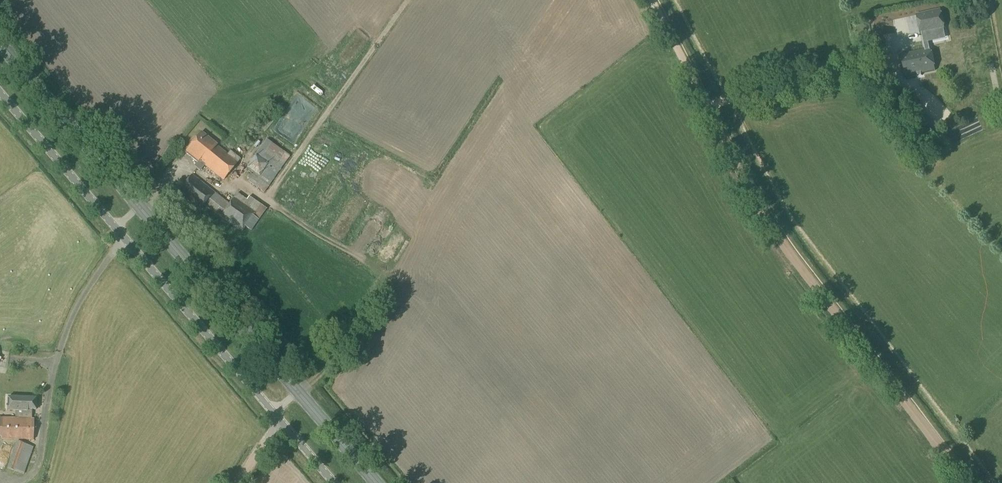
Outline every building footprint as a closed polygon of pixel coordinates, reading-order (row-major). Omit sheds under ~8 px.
[(948,6),(942,7),(944,24),(950,23),(948,6)] [(910,9),(902,11),(904,22),(912,21),(910,9)] [(920,35),(944,30),(940,10),(916,15),(920,35)] [(882,25),(903,20),(901,11),(880,16),(882,25)] [(905,77),(935,71),(930,48),(900,55),(905,77)] [(958,73),(961,80),(967,77),(964,70),(958,73)] [(940,71),(930,75),(933,83),(943,79),(940,71)] [(915,119),(923,112),(918,106),(910,114),(915,119)] [(920,125),(925,130),(934,122),(929,117),(920,125)] [(184,153),(197,163),(194,166),(200,170),(204,165),(223,180),(240,159),(230,151),(227,155),(216,146),(217,145),(201,132),(184,153)] [(264,193),(290,156),(266,139),(246,168),(254,173),(248,182),(264,193)] [(230,204),(214,192),(192,175),(178,193),(200,210),(203,205),(242,232),(245,227),(251,231),(266,209),(249,197),(246,200),(237,193),(230,204)] [(15,411),(15,419),(2,418),(0,418),(0,437),(1,437),(1,439),(33,440),(34,419),(32,419),(32,410),(36,410),(36,398),(7,397),(7,411),(15,411)] [(23,474),(33,447),(17,442),(7,469),(23,474)] [(246,466),(251,469),(257,459),(252,456),(246,466)]
